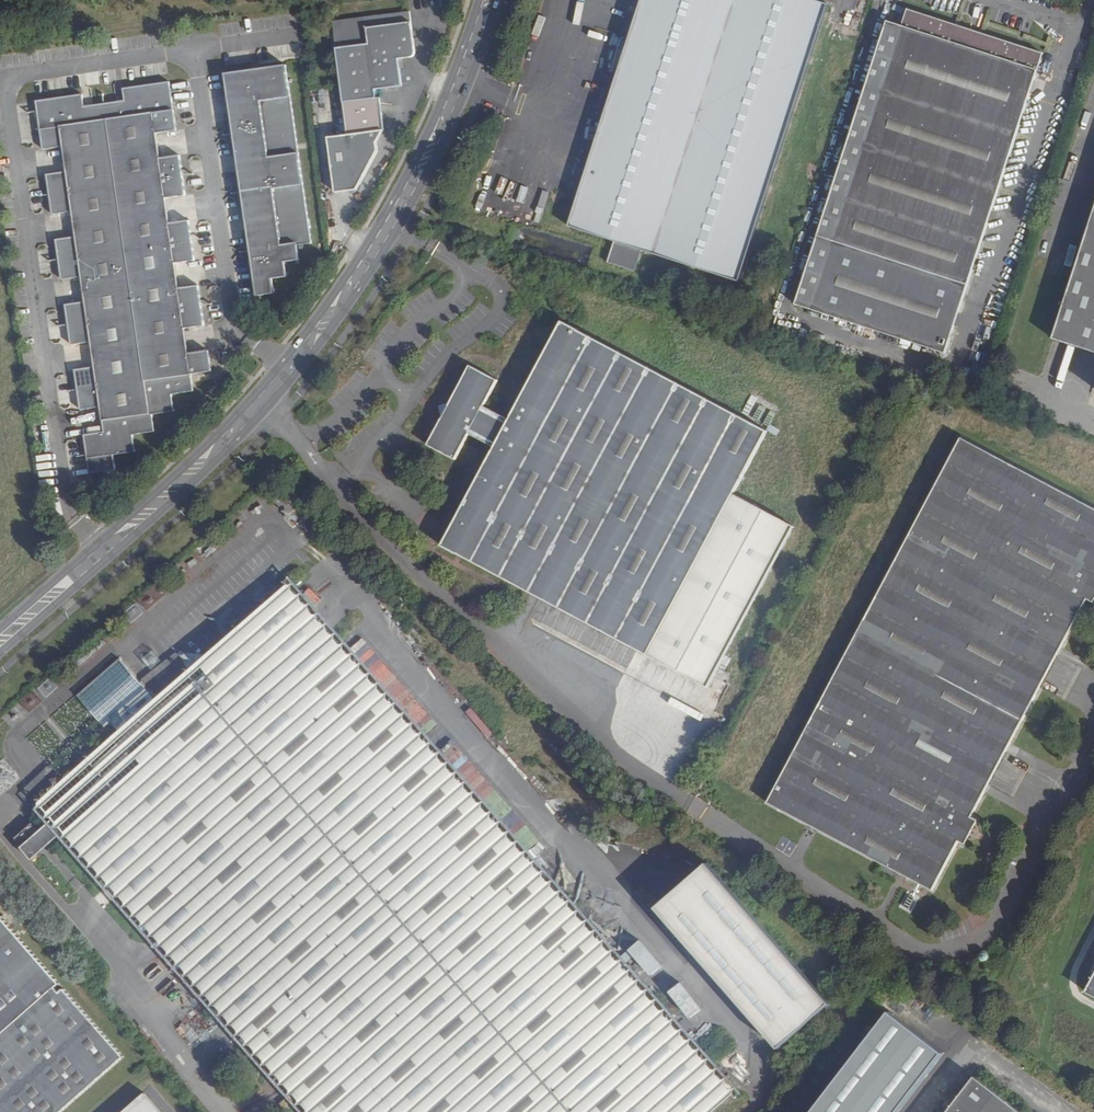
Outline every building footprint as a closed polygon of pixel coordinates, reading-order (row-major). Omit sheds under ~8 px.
[(634,28),(570,226),(621,243),(614,264),(640,272),(647,251),(741,282),(832,0),(643,0),(634,28)] [(634,28),(643,0),(635,0),(627,25),(634,28)] [(1044,54),(909,11),(904,28),(889,23),(798,311),(947,359),(1044,54)] [(415,54),(410,12),(335,22),(336,33),(350,137),(330,140),(337,195),(358,192),(380,153),(379,144),(386,134),(382,99),(378,99),(377,91),(404,87),(402,72),(399,60),(406,59),(412,59),(412,58),(413,58),(414,58),(414,57),(415,57),(415,56),(415,55),(415,54)] [(406,59),(399,60),(402,72),(408,72),(406,59)] [(312,240),(288,66),(229,73),(258,294),(275,292),(274,277),(289,274),(286,260),(300,258),(298,242),(312,240)] [(87,121),(85,106),(84,95),(39,101),(46,146),(65,143),(68,172),(51,174),(56,213),(74,210),(77,237),(60,239),(65,277),(82,276),(86,302),(69,304),(74,343),(92,341),(95,366),(77,369),(83,410),(101,408),(104,432),(87,434),(92,472),(115,469),(113,453),(136,450),(134,432),(156,430),(153,412),(175,410),(173,394),(194,391),(192,374),(210,371),(207,350),(189,352),(185,327),(204,325),(199,286),(180,288),(177,262),(195,260),(190,222),(171,224),(168,197),(186,194),(181,157),(162,159),(158,130),(177,128),(171,81),(126,87),(128,101),(130,115),(87,121)] [(128,101),(85,106),(87,121),(130,115),(128,101)] [(1053,340),(1093,353),(1093,212),(1053,340)] [(734,494),(767,430),(563,321),(514,415),(487,401),(498,379),(474,366),(434,445),(458,457),(470,435),(496,449),(447,545),(712,685),(795,526),(734,494)] [(965,440),(771,802),(935,891),(960,842),(968,846),(981,821),(974,817),(1089,599),(1093,601),(1093,508),(965,440)] [(55,818),(65,830),(308,1111),(732,1111),(737,1108),(291,590),(43,804),(55,818)] [(147,692),(117,658),(50,717),(79,751),(147,692)] [(647,663),(639,681),(693,705),(701,687),(647,663)] [(72,757),(43,723),(25,740),(54,773),(72,757)] [(65,830),(55,818),(48,824),(56,833),(57,833),(62,834),(65,830)] [(56,833),(48,824),(20,849),(30,861),(58,836),(56,833)] [(25,831),(12,836),(15,844),(28,839),(25,831)] [(834,1014),(712,873),(661,917),(783,1058),(834,1014)] [(0,913),(0,1111),(63,1111),(125,1058),(66,989),(63,993),(57,987),(61,982),(0,913)] [(652,975),(662,966),(640,941),(630,950),(652,975)] [(1086,994),(1093,998),(1093,978),(1086,994)] [(670,992),(691,1018),(702,1009),(682,983),(670,992)] [(943,1052),(890,1011),(813,1111),(897,1111),(943,1052)] [(974,1076),(947,1111),(1021,1111),(974,1076)] [(150,1093),(128,1111),(166,1111),(150,1093)]
